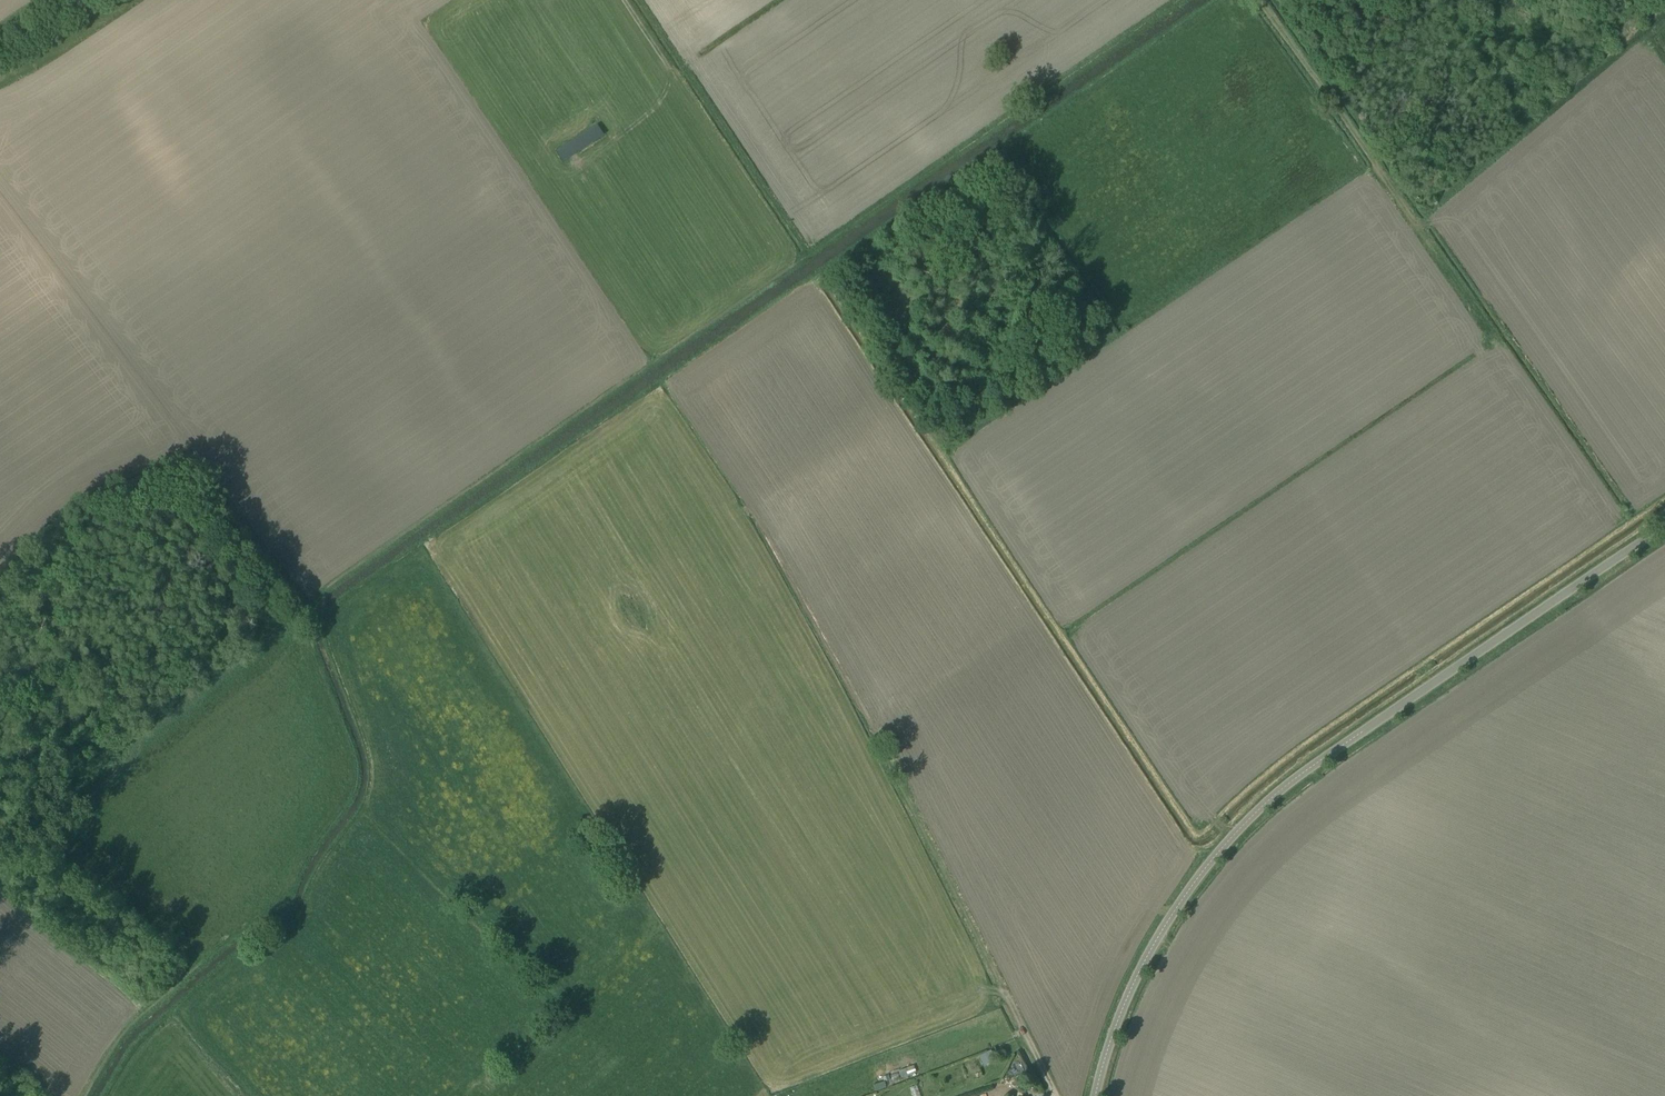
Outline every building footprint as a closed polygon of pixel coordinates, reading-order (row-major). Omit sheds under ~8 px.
[(597,124),(556,151),(563,162),(604,134),(597,124)] [(992,1050),(981,1055),(986,1065),(997,1059),(992,1050)] [(900,1070),(902,1077),(918,1071),(915,1065),(900,1070)]
